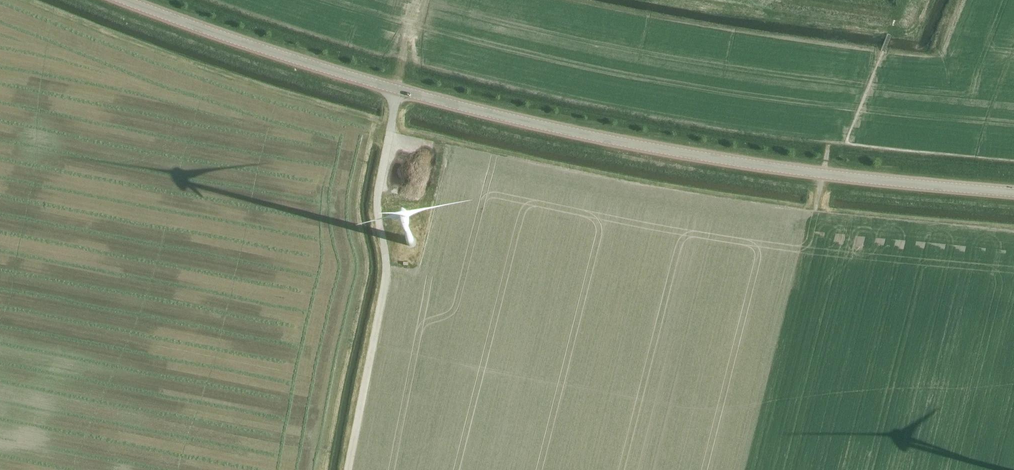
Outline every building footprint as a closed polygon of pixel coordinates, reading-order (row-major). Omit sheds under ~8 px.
[(415,242),(415,241),(415,240),(414,239),(414,238),(413,238),(412,238),(412,237),(411,237),(410,237),(409,238),(408,238),(408,239),(407,239),(407,240),(406,240),(406,241),(406,242),(406,243),(407,243),(407,244),(407,245),(408,245),(408,246),(409,246),(410,246),(411,246),(412,246),(413,246),(413,245),(414,245),(414,244),(415,244),(415,243),(415,242)]
